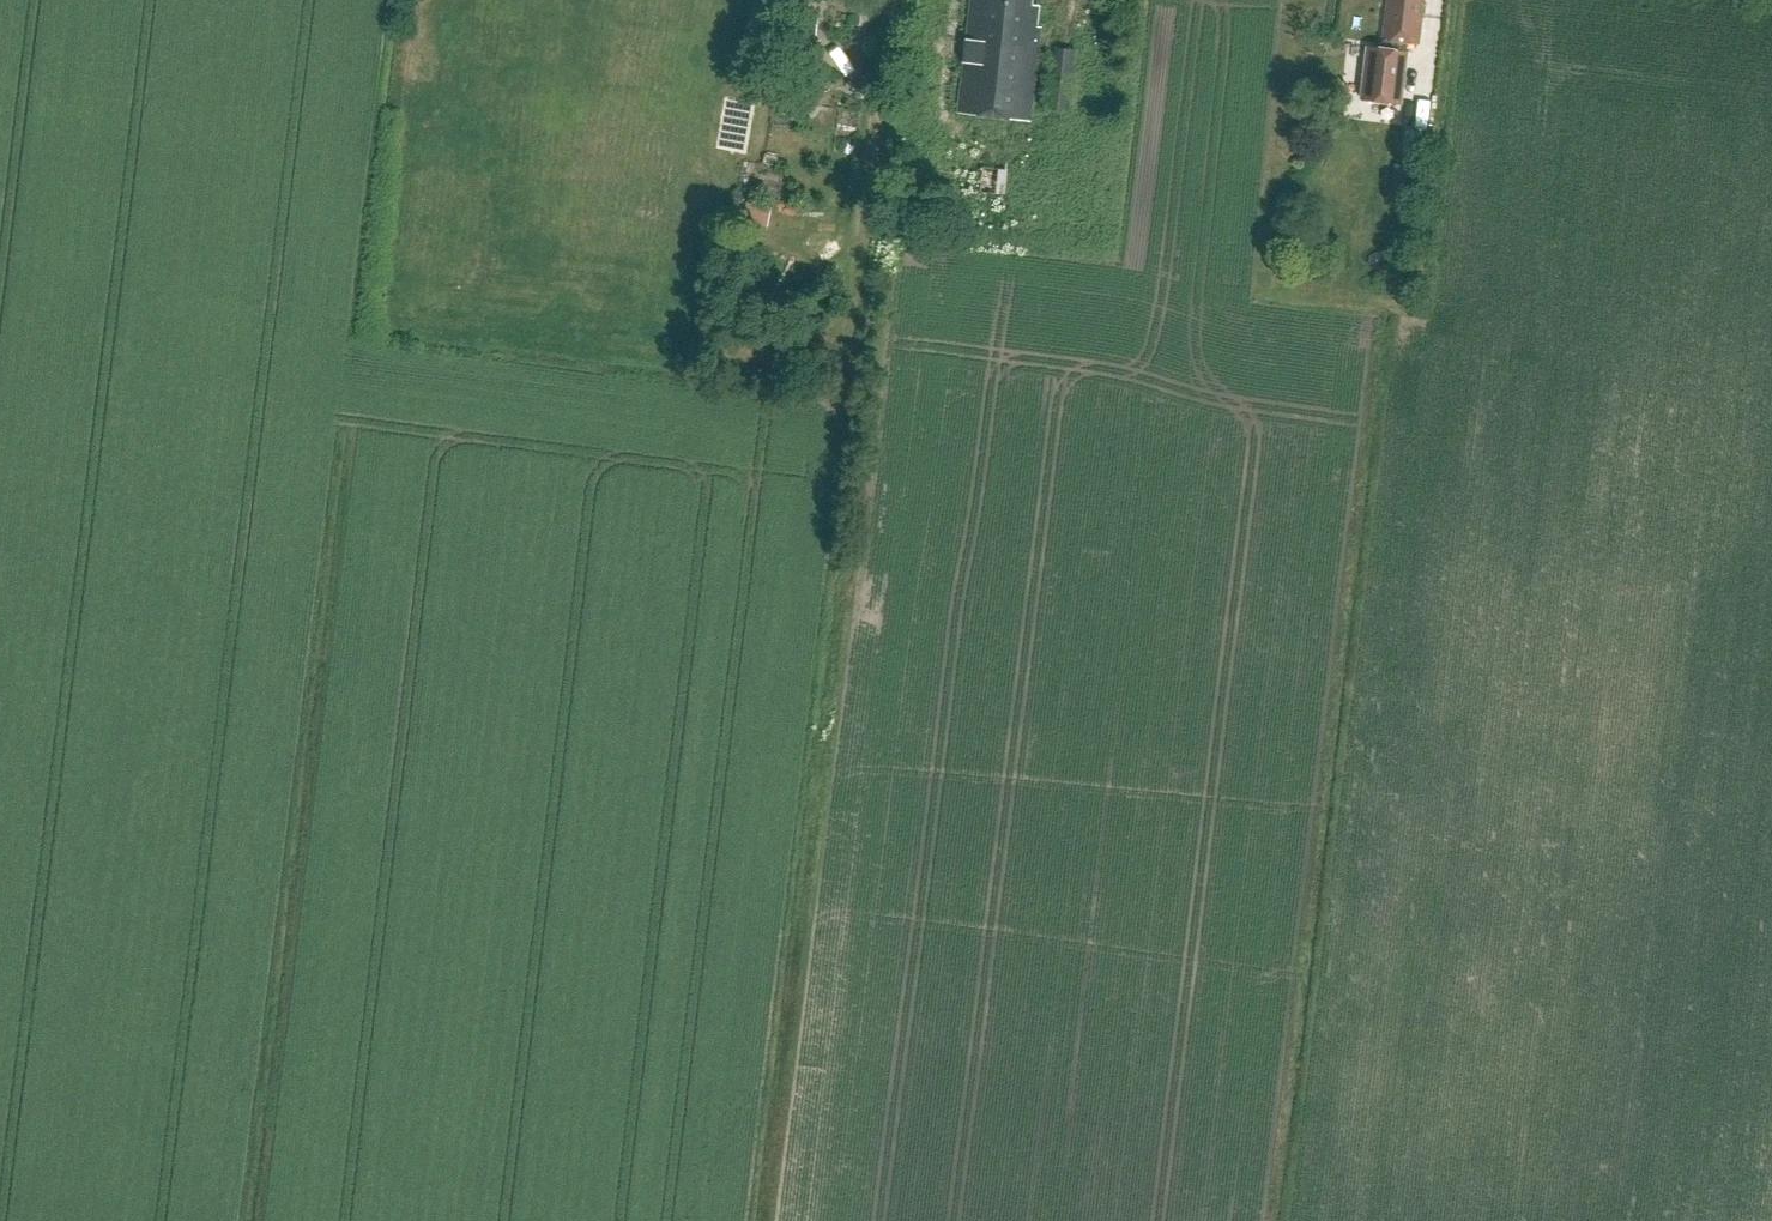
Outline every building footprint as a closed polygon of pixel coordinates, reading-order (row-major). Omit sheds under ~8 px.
[(958,115),(1030,123),(1041,28),(1037,28),(1040,7),(1033,6),(1034,0),(971,0),(958,115)] [(1382,50),(1368,48),(1361,99),(1399,104),(1407,43),(1418,45),(1424,0),(1388,0),(1382,50)] [(1076,51),(1054,49),(1053,49),(1047,108),(1069,111),(1076,51)]
